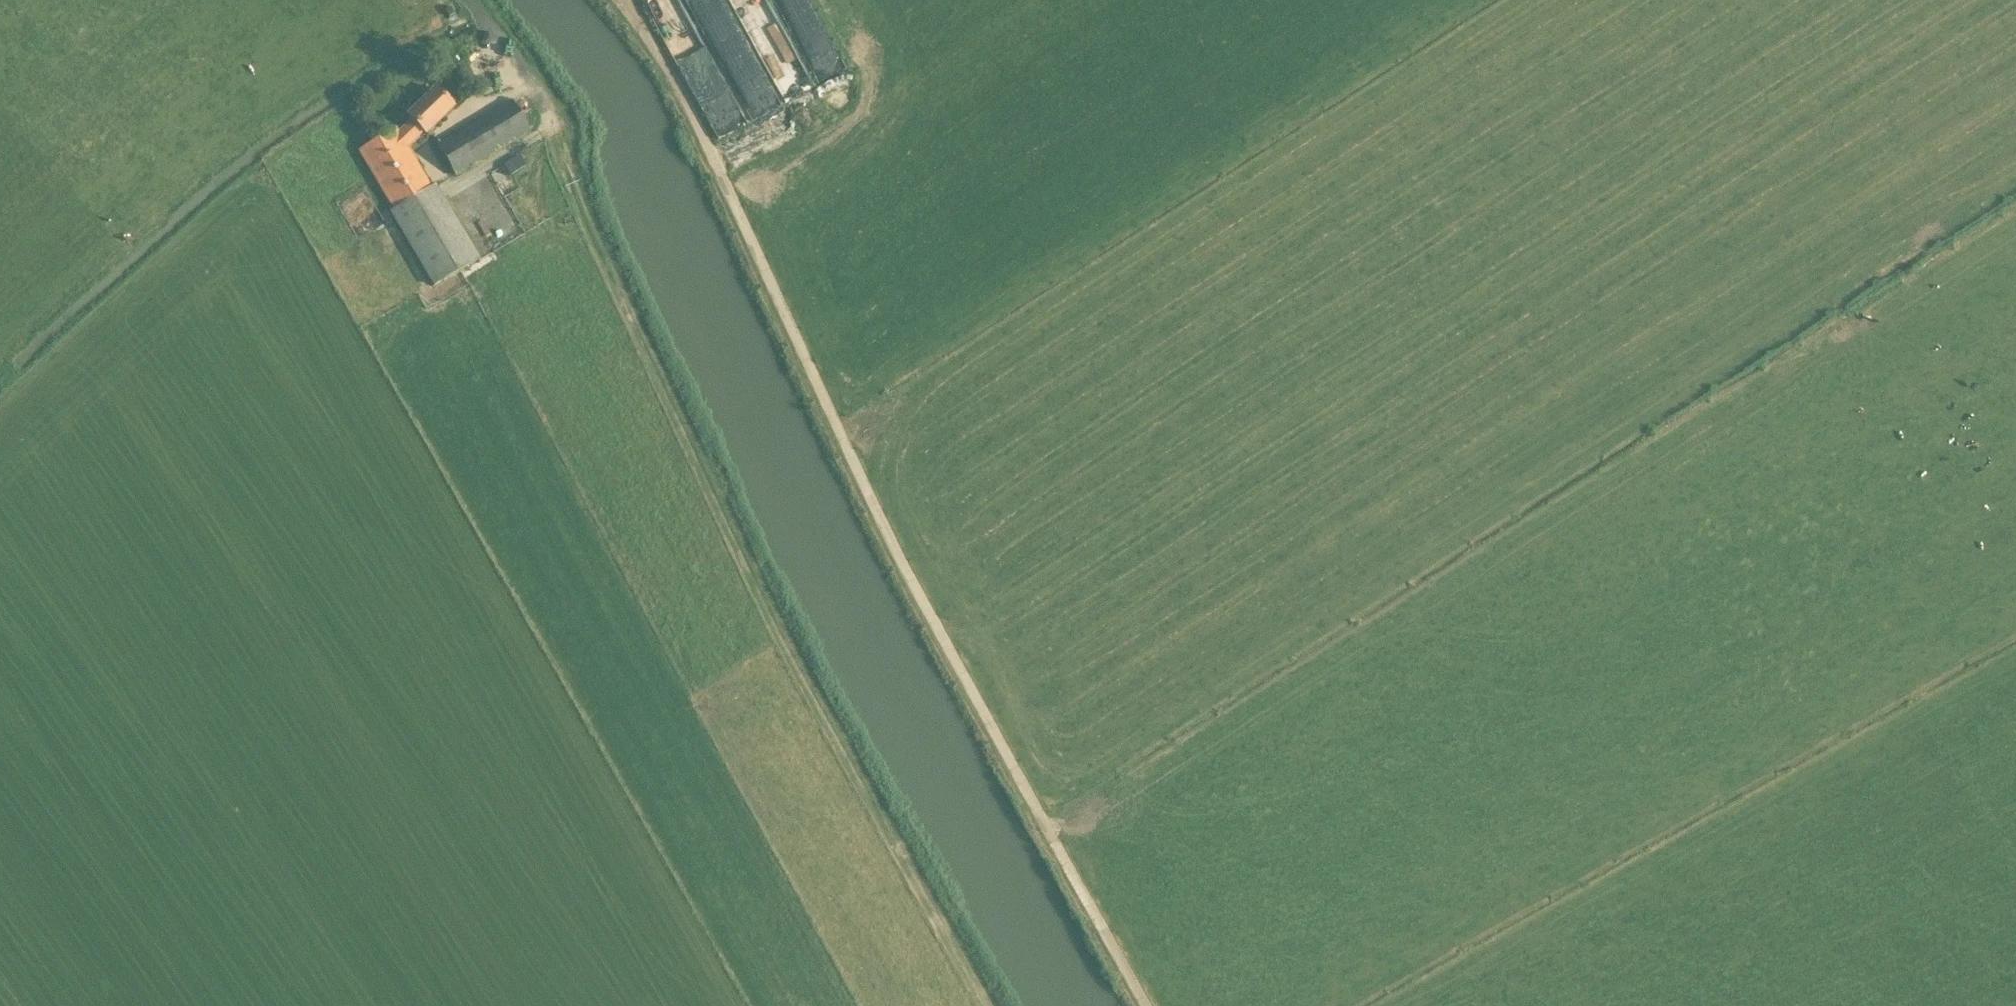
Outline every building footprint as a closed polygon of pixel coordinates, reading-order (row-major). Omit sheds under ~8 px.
[(657,28),(685,16),(678,0),(645,0),(657,28)] [(409,148),(424,133),(426,135),(455,108),(436,88),(407,116),(410,119),(399,131),(397,127),(359,151),(393,210),(390,212),(434,287),(480,260),(436,185),(432,187),(409,148)] [(457,174),(530,129),(512,101),(439,146),(457,174)] [(510,172),(524,164),(519,154),(504,162),(510,172)] [(506,211),(483,221),(491,240),(514,230),(506,211)]
